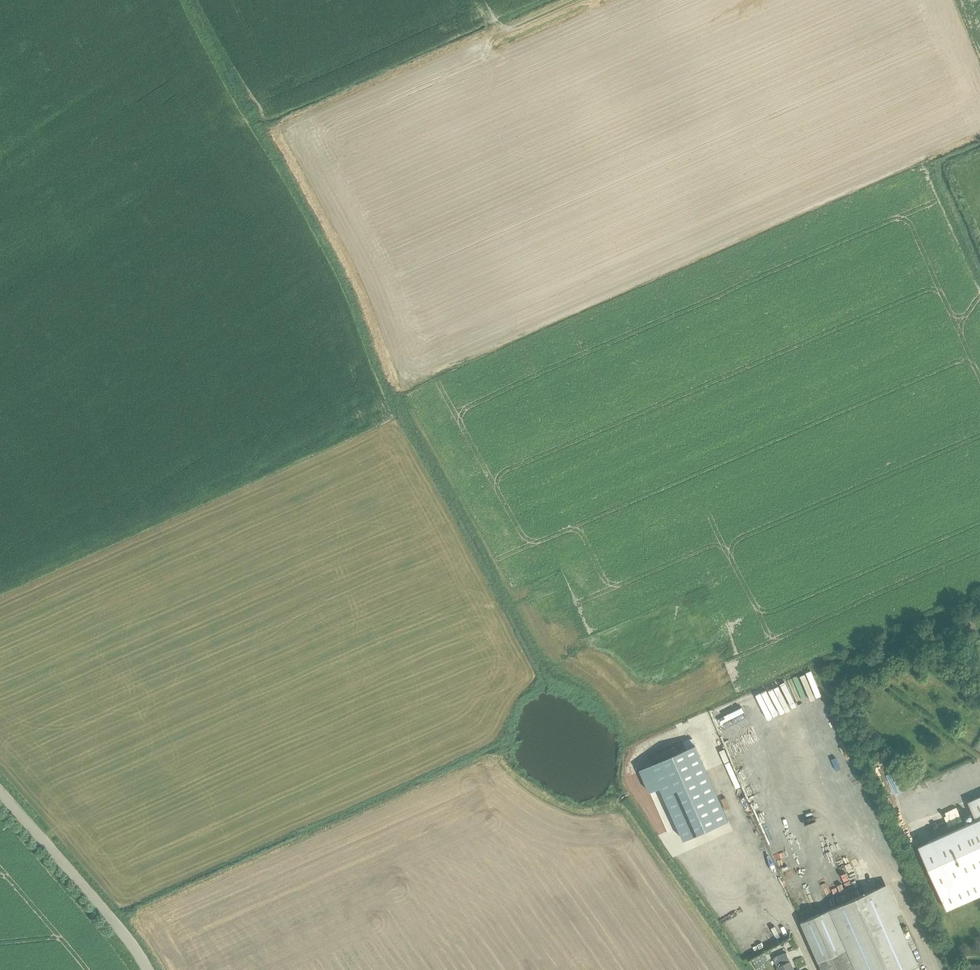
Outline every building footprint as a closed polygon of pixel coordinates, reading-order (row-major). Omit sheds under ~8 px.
[(740,745),(725,750),(730,762),(744,757),(740,745)] [(660,786),(683,839),(729,819),(697,746),(640,771),(649,792),(660,786)] [(946,910),(979,895),(979,796),(967,802),(976,820),(918,846),(946,910)] [(658,825),(663,835),(669,832),(664,822),(658,825)] [(800,922),(822,969),(907,969),(918,965),(883,886),(800,922)] [(786,952),(773,958),(779,969),(794,969),(786,952)] [(773,966),(767,953),(756,958),(762,969),(764,969),(773,966)]
